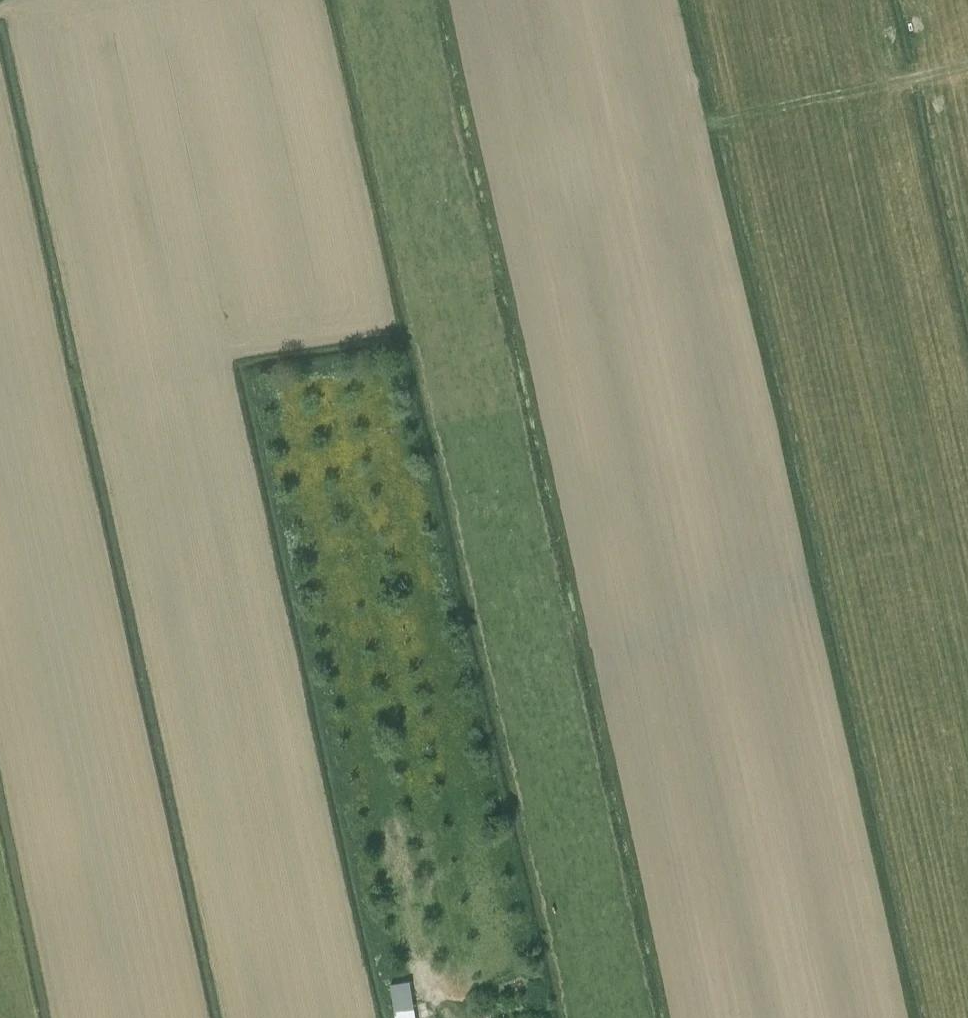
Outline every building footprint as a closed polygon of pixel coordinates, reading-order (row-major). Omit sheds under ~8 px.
[(393,981),(397,1017),(420,1017),(416,978),(393,981)]
